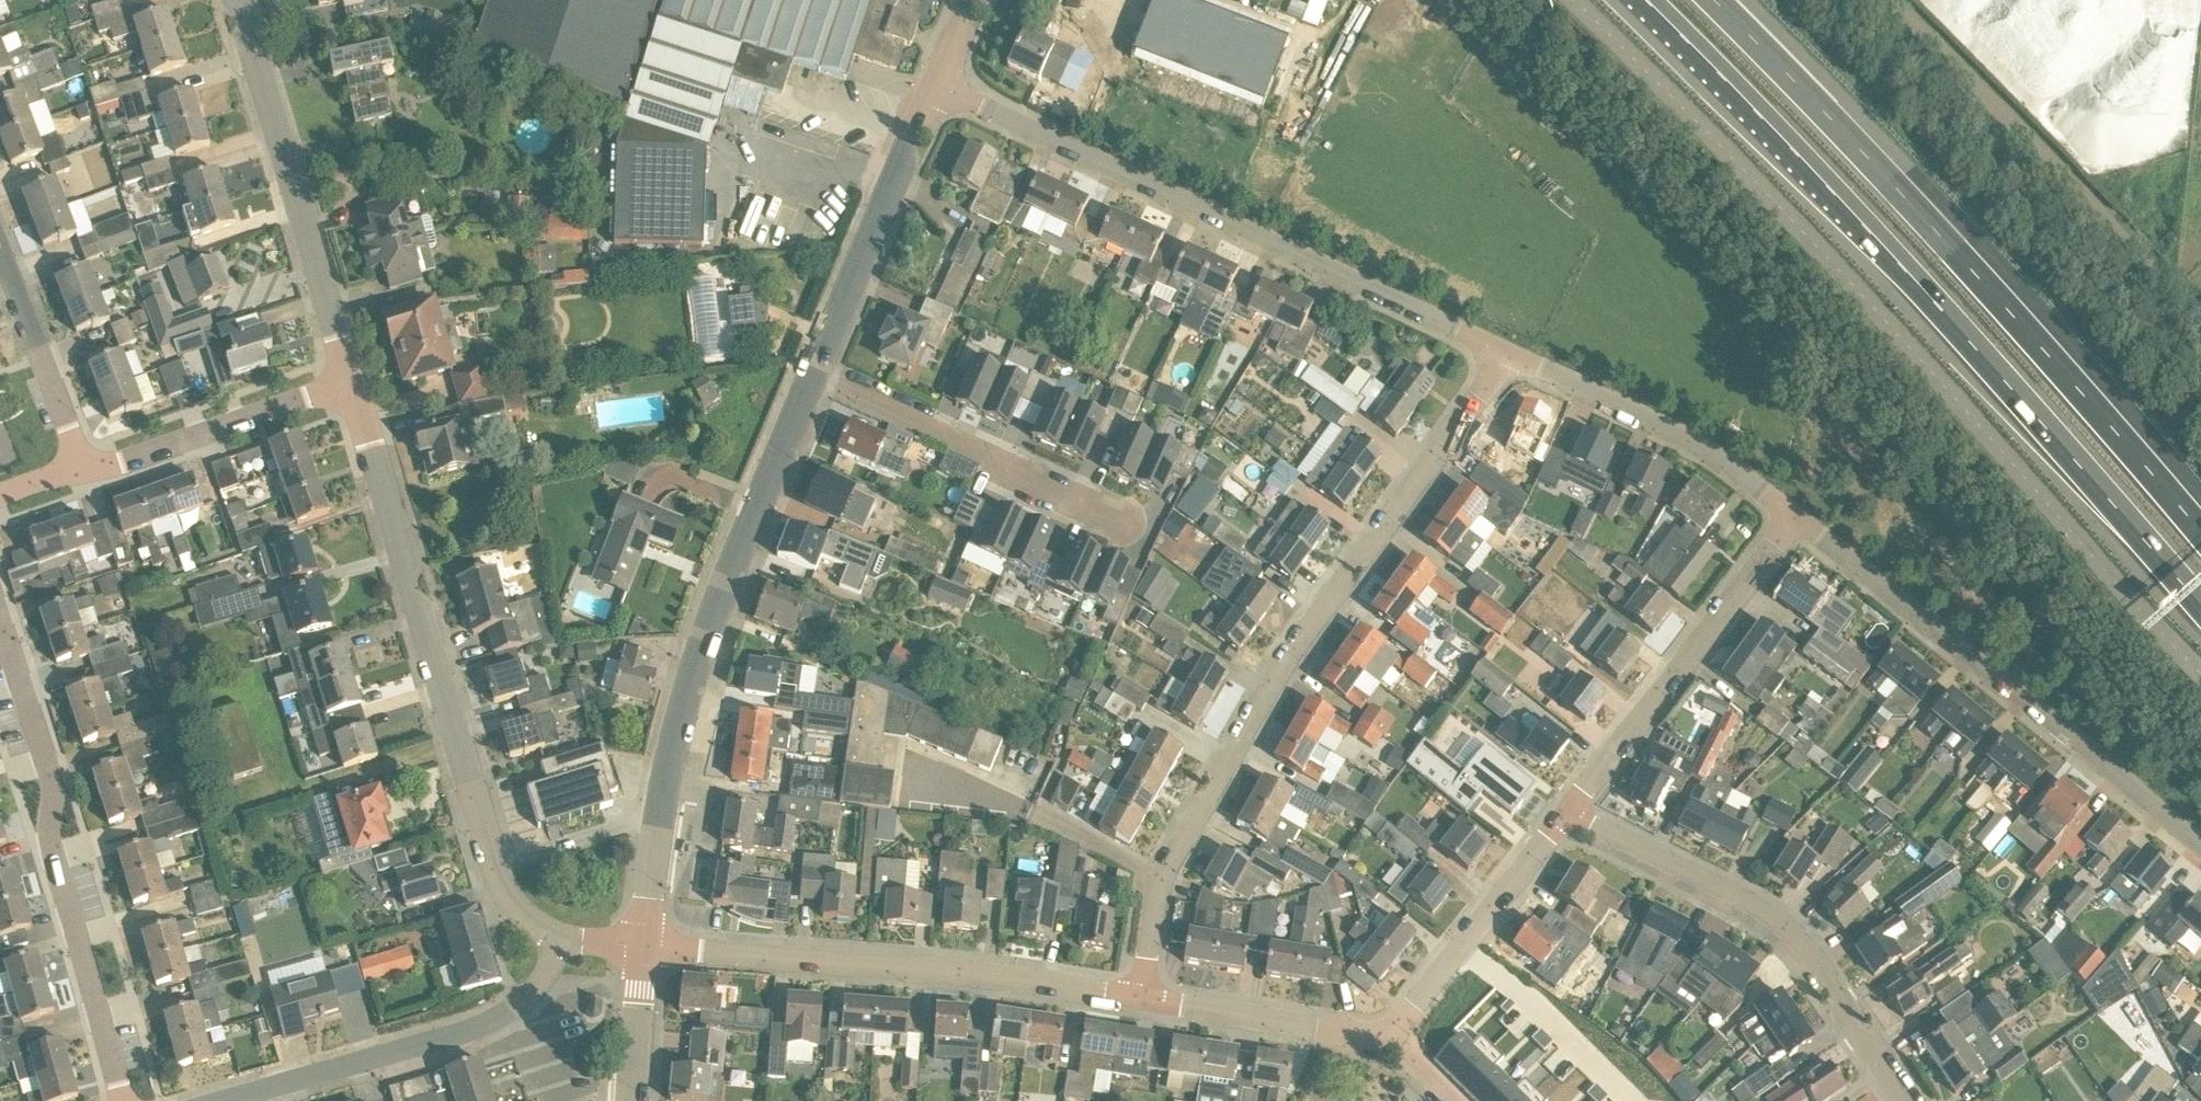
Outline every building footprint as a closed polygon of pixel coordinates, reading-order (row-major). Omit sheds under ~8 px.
[(118,0),(119,0),(111,0),(111,2),(92,8),(95,21),(122,12),(118,0)] [(350,18),(388,8),(386,0),(346,0),(350,18)] [(472,55),(623,105),(658,0),(490,0),(472,55)] [(624,122),(708,150),(732,79),(782,96),(793,63),(800,65),(846,81),(854,57),(896,71),(904,45),(911,47),(919,23),(912,21),(918,3),(917,3),(918,0),(665,0),(624,122)] [(1262,109),(1290,36),(1197,0),(1154,0),(1132,59),(1262,109)] [(72,29),(86,24),(79,5),(65,10),(72,29)] [(408,32),(449,44),(453,30),(441,26),(443,15),(429,11),(426,22),(413,18),(408,32)] [(142,49),(176,38),(167,12),(126,25),(122,12),(95,21),(100,34),(111,31),(114,41),(138,34),(142,49)] [(1073,54),(1056,45),(1054,49),(1023,35),(1008,66),(1039,81),(1050,57),(1067,66),(1073,54)] [(142,49),(151,77),(185,67),(176,38),(142,49)] [(391,43),(330,57),(334,79),(347,76),(352,102),(351,103),(352,107),(353,106),(357,126),(392,119),(381,70),(396,66),(391,43)] [(3,44),(0,45),(0,76),(10,73),(14,84),(34,76),(59,66),(53,50),(32,59),(28,49),(8,57),(3,44)] [(85,76),(79,60),(61,67),(67,83),(85,76)] [(40,93),(66,83),(59,66),(34,76),(14,84),(19,97),(0,105),(0,133),(2,138),(32,125),(25,108),(43,101),(40,93)] [(122,101),(148,93),(143,80),(117,88),(115,82),(89,91),(94,108),(96,108),(121,100),(122,101)] [(148,93),(122,101),(123,107),(124,113),(135,109),(139,121),(162,114),(166,129),(201,118),(192,91),(151,104),(148,93)] [(123,107),(122,101),(121,100),(96,108),(99,115),(123,107)] [(77,109),(82,121),(92,117),(86,104),(77,109)] [(57,119),(63,132),(82,123),(76,110),(57,119)] [(201,118),(166,129),(175,157),(210,146),(201,118)] [(49,166),(66,159),(68,159),(58,133),(38,141),(32,125),(2,138),(13,165),(42,154),(47,167),(49,166)] [(1003,221),(1026,173),(970,147),(954,183),(980,195),(971,213),(1000,227),(1003,221)] [(66,159),(49,166),(53,177),(71,170),(66,159)] [(145,180),(172,171),(168,159),(121,174),(125,185),(145,179),(145,180)] [(172,171),(145,180),(150,193),(176,185),(172,171)] [(191,208),(226,197),(217,171),(184,182),(191,208)] [(1050,220),(1064,190),(1037,178),(1030,191),(1020,187),(1026,173),(1003,221),(1041,239),(1049,220),(1050,220)] [(67,208),(67,207),(57,179),(39,186),(39,187),(24,194),(34,220),(67,208)] [(1063,236),(1066,237),(1081,244),(1093,220),(1083,215),(1089,202),(1064,190),(1050,220),(1067,228),(1063,236)] [(750,251),(763,192),(755,191),(752,203),(736,200),(730,230),(740,232),(736,248),(750,251)] [(184,212),(192,239),(193,239),(199,237),(235,226),(226,197),(191,208),(192,210),(184,212)] [(365,254),(435,234),(431,221),(427,218),(407,223),(399,198),(366,208),(373,230),(359,234),(365,254)] [(528,226),(531,200),(510,198),(507,224),(528,226)] [(802,243),(807,208),(781,204),(776,238),(787,239),(787,241),(802,243)] [(59,244),(78,237),(67,208),(34,220),(44,247),(58,242),(59,244)] [(1123,255),(1136,224),(1112,213),(1106,226),(1093,220),(1081,244),(1103,254),(1106,247),(1123,255)] [(78,241),(82,251),(133,231),(134,231),(128,215),(127,215),(93,229),(89,230),(91,236),(79,240),(78,241)] [(538,215),(538,240),(589,241),(589,216),(538,215)] [(1153,287),(1168,255),(1157,250),(1164,237),(1136,224),(1123,255),(1142,263),(1135,279),(1153,287)] [(103,255),(103,254),(133,244),(137,241),(133,231),(82,251),(86,262),(103,255)] [(937,300),(955,308),(971,273),(975,275),(990,242),(967,231),(952,264),(953,265),(937,300)] [(435,234),(365,254),(370,272),(384,268),(390,290),(424,281),(423,276),(436,271),(429,248),(434,247),(437,243),(435,234)] [(197,252),(193,239),(192,239),(147,253),(143,254),(148,268),(150,274),(152,273),(154,273),(168,267),(188,260),(186,255),(197,252)] [(552,247),(537,249),(538,258),(525,259),(527,276),(557,272),(555,247),(552,247)] [(1197,288),(1211,259),(1187,248),(1180,261),(1168,255),(1153,287),(1154,288),(1150,297),(1173,307),(1179,294),(1184,282),(1197,288)] [(990,252),(979,277),(985,280),(989,272),(997,276),(1005,258),(990,252)] [(1233,315),(1244,291),(1232,285),(1238,272),(1211,259),(1197,288),(1198,289),(1192,303),(1210,313),(1200,333),(1219,343),(1232,315),(1233,315)] [(185,309),(230,290),(217,260),(192,270),(188,260),(168,267),(185,309)] [(67,307),(100,294),(90,266),(72,272),(73,275),(57,281),(67,307)] [(590,272),(565,273),(565,284),(591,283),(590,272)] [(1274,324),(1288,296),(1261,283),(1255,296),(1244,291),(1233,315),(1252,324),(1256,315),(1274,324)] [(743,289),(740,290),(742,300),(731,301),(735,327),(745,326),(746,336),(749,336),(752,335),(754,334),(757,333),(759,331),(761,330),(763,328),(765,325),(766,323),(767,321),(768,318),(769,315),(769,312),(769,310),(768,307),(767,304),(766,302),(765,299),(763,297),(761,295),(759,293),(757,292),(754,291),(751,290),(749,289),(746,289),(743,289)] [(100,294),(67,307),(77,334),(92,327),(93,329),(111,322),(100,294)] [(1277,351),(1301,363),(1319,326),(1307,320),(1313,307),(1288,296),(1274,324),(1286,330),(1286,331),(1285,331),(1277,351)] [(207,309),(175,322),(166,297),(165,297),(145,304),(147,310),(148,310),(153,323),(155,330),(154,331),(161,349),(176,344),(176,343),(182,340),(183,341),(203,334),(203,333),(214,329),(207,309)] [(895,327),(889,323),(880,342),(887,345),(881,358),(910,371),(929,328),(944,335),(954,313),(927,301),(918,321),(901,314),(895,327)] [(451,371),(447,358),(447,356),(462,352),(460,343),(451,313),(436,317),(431,304),(384,318),(393,349),(395,348),(406,383),(451,371)] [(137,330),(153,323),(148,310),(147,310),(131,316),(134,322),(137,330)] [(1337,326),(1326,318),(1317,334),(1326,341),(1338,349),(1349,335),(1337,326)] [(115,338),(133,331),(129,320),(111,327),(115,338)] [(266,328),(240,336),(236,323),(215,330),(214,329),(203,333),(203,334),(213,368),(228,363),(232,377),(268,365),(263,351),(273,348),(266,328)] [(120,349),(137,342),(133,331),(115,338),(120,349)] [(1125,353),(1135,358),(1145,338),(1134,333),(1125,353)] [(1108,362),(1117,345),(1100,337),(1092,353),(1108,362)] [(550,339),(541,340),(543,348),(544,348),(545,352),(552,351),(550,339)] [(977,362),(982,351),(968,345),(956,371),(969,377),(956,405),(983,416),(1002,373),(977,362)] [(133,380),(129,369),(140,365),(134,349),(105,360),(106,362),(90,367),(100,393),(133,380)] [(1265,367),(1269,361),(1259,354),(1252,364),(1257,368),(1265,367)] [(1393,396),(1415,412),(1435,384),(1399,358),(1391,369),(1396,372),(1384,389),(1393,396)] [(192,389),(182,363),(182,362),(161,370),(171,397),(192,389)] [(1312,366),(1311,368),(1303,362),(1295,377),(1328,402),(1339,386),(1312,366)] [(461,409),(493,401),(483,366),(451,375),(461,409)] [(1031,373),(1027,384),(1002,373),(983,416),(1009,428),(1021,400),(1033,406),(1045,380),(1031,373)] [(692,386),(706,408),(720,398),(706,376),(692,386)] [(133,380),(100,393),(110,420),(126,414),(126,415),(143,408),(133,380)] [(1056,390),(1058,386),(1045,380),(1033,406),(1045,411),(1033,439),(1059,450),(1081,401),(1056,390)] [(1393,396),(1384,389),(1371,380),(1359,397),(1365,402),(1359,411),(1396,438),(1415,412),(1393,396)] [(1153,402),(1182,414),(1189,396),(1161,384),(1160,386),(1153,402)] [(1108,408),(1106,412),(1081,401),(1059,450),(1085,462),(1097,434),(1110,440),(1129,395),(1116,389),(1108,408)] [(479,464),(467,422),(506,414),(506,413),(529,408),(526,395),(504,400),(504,399),(493,401),(461,409),(446,413),(449,425),(446,425),(416,434),(421,455),(425,454),(431,477),(479,464)] [(1130,430),(1143,401),(1129,395),(1110,440),(1122,445),(1109,473),(1136,485),(1155,441),(1154,441),(1130,430)] [(1314,411),(1336,427),(1344,416),(1323,400),(1314,411)] [(1236,401),(1235,403),(1228,412),(1236,418),(1244,407),(1236,401)] [(1531,468),(1549,430),(1546,428),(1552,416),(1524,404),(1505,445),(1520,452),(1516,461),(1531,468)] [(1205,407),(1198,420),(1211,428),(1219,415),(1205,407)] [(890,426),(884,439),(852,425),(846,436),(845,435),(843,440),(844,441),(839,452),(859,461),(904,480),(911,464),(903,460),(914,437),(890,426)] [(1265,440),(1275,448),(1284,436),(1273,429),(1265,440)] [(1325,456),(1340,467),(1363,483),(1383,456),(1345,429),(1325,456)] [(1607,457),(1613,446),(1586,432),(1567,472),(1546,461),(1533,488),(1553,498),(1563,477),(1594,491),(1602,474),(1603,475),(1610,458),(1607,457)] [(280,472),(310,461),(301,435),(288,439),(288,438),(269,445),(280,472)] [(1187,482),(1200,454),(1157,435),(1154,441),(1155,441),(1136,485),(1162,496),(1171,475),(1187,482)] [(971,485),(980,467),(948,452),(939,470),(971,485)] [(1200,472),(1214,482),(1225,466),(1212,456),(1200,472)] [(1363,483),(1340,467),(1325,456),(1305,484),(1343,510),(1363,483)] [(1638,499),(1632,513),(1643,519),(1659,488),(1666,471),(1639,458),(1622,492),(1638,499)] [(239,485),(237,480),(230,460),(212,466),(221,492),(239,485)] [(1274,474),(1292,487),(1301,475),(1280,460),(1272,471),(1275,473),(1274,474)] [(289,498),(319,486),(310,461),(280,472),(289,498)] [(604,464),(605,477),(630,488),(641,461),(604,464)] [(1529,497),(1500,477),(1482,465),(1471,479),(1489,492),(1495,496),(1522,513),(1529,497)] [(1284,497),(1292,487),(1274,474),(1266,484),(1284,497)] [(853,491),(821,476),(807,506),(839,521),(840,520),(857,528),(870,499),(853,491)] [(167,486),(178,517),(205,507),(193,477),(167,486)] [(1662,546),(1642,570),(1647,575),(1679,599),(1715,553),(1699,540),(1725,507),(1695,484),(1672,511),(1687,524),(1678,535),(1683,540),(1672,554),(1662,546)] [(141,495),(152,527),(178,517),(167,486),(141,495)] [(290,526),(299,523),(299,524),(329,514),(319,486),(289,498),(280,501),(290,526)] [(1495,496),(1487,506),(1463,487),(1444,514),(1485,543),(1496,529),(1505,536),(1522,513),(1495,496)] [(1611,523),(1621,502),(1606,494),(1596,515),(1611,523)] [(142,545),(144,552),(147,551),(153,567),(165,563),(155,537),(156,537),(152,527),(141,495),(114,505),(118,518),(101,524),(114,556),(118,568),(122,567),(134,562),(125,537),(138,532),(142,545)] [(984,503),(967,495),(966,495),(954,523),(975,532),(968,547),(1007,564),(1027,521),(1001,509),(992,530),(976,523),(984,503)] [(672,546),(681,522),(682,519),(623,496),(611,523),(614,525),(592,583),(626,595),(648,537),(672,546)] [(1238,556),(1247,543),(1221,524),(1216,530),(1193,514),(1196,509),(1183,499),(1174,513),(1188,523),(1189,522),(1211,538),(1212,537),(1238,556)] [(231,521),(249,513),(245,501),(226,508),(231,521)] [(1274,531),(1309,556),(1330,527),(1294,503),(1286,514),(1292,518),(1281,533),(1275,529),(1274,531)] [(249,513),(231,521),(236,537),(250,532),(246,524),(252,521),(249,513)] [(1188,523),(1174,513),(1163,530),(1177,540),(1188,523)] [(1465,569),(1485,543),(1444,514),(1424,540),(1465,569)] [(99,561),(114,556),(101,524),(87,529),(83,516),(56,526),(70,566),(71,568),(76,583),(77,585),(94,579),(91,573),(89,574),(87,568),(100,563),(99,561)] [(1044,552),(1053,533),(1027,521),(1007,564),(1004,570),(1030,581),(1027,586),(1041,593),(1044,588),(1042,587),(1056,558),(1044,552)] [(269,525),(250,532),(236,537),(244,554),(259,549),(259,550),(276,544),(269,525)] [(21,584),(70,566),(56,526),(30,535),(34,548),(12,556),(18,571),(8,575),(16,596),(24,593),(21,584)] [(829,532),(825,542),(790,528),(778,557),(816,570),(821,558),(848,568),(841,586),(861,594),(878,552),(829,532)] [(1291,581),(1309,556),(1274,531),(1255,555),(1291,581)] [(184,536),(174,540),(173,540),(179,558),(191,554),(185,536),(184,536)] [(1566,549),(1570,544),(1561,537),(1536,570),(1546,578),(1567,549),(1566,549)] [(891,539),(884,555),(937,577),(943,560),(891,539)] [(273,581),(283,578),(285,584),(316,573),(307,542),(279,551),(276,544),(259,550),(268,579),(273,581)] [(1083,598),(1103,555),(1077,543),(1068,563),(1056,558),(1042,587),(1044,588),(1081,605),(1084,599),(1083,598)] [(1239,557),(1238,557),(1227,548),(1201,583),(1234,609),(1232,612),(1255,629),(1278,599),(1257,585),(1264,574),(1239,557)] [(1116,594),(1129,567),(1103,555),(1083,598),(1084,599),(1108,610),(1103,620),(1118,627),(1130,600),(1116,594)] [(1647,575),(1642,570),(1633,563),(1619,557),(1612,567),(1622,575),(1616,583),(1619,584),(1632,595),(1647,575)] [(1393,583),(1418,603),(1429,587),(1453,603),(1460,593),(1411,558),(1393,583)] [(76,583),(71,568),(60,571),(66,587),(76,583)] [(532,648),(554,648),(546,597),(530,602),(529,602),(506,608),(495,570),(458,580),(474,635),(488,631),(495,654),(514,649),(531,645),(532,648)] [(1482,596),(1514,619),(1490,601),(1500,588),(1478,571),(1467,585),(1482,596)] [(102,594),(120,588),(115,575),(98,581),(102,594)] [(239,594),(241,594),(237,576),(197,587),(202,606),(239,594)] [(928,598),(965,613),(973,593),(936,578),(928,598)] [(1779,600),(1819,629),(1826,619),(1838,628),(1850,610),(1838,601),(1837,602),(1811,584),(1809,587),(1795,578),(1779,600)] [(1161,594),(1142,583),(1134,596),(1153,607),(1161,594)] [(1405,619),(1418,603),(1393,583),(1372,611),(1415,639),(1421,630),(1405,619)] [(286,597),(268,602),(283,655),(288,654),(288,655),(314,646),(314,644),(302,648),(299,636),(331,626),(320,586),(285,596),(286,597)] [(1607,599),(1652,634),(1672,608),(1645,587),(1635,600),(1617,586),(1607,599)] [(809,591),(806,600),(768,587),(756,620),(795,631),(800,617),(827,627),(833,610),(834,610),(837,603),(809,591)] [(1617,635),(1615,637),(1603,628),(1612,616),(1582,593),(1573,606),(1602,630),(1593,642),(1580,633),(1574,641),(1584,649),(1583,649),(1597,660),(1595,663),(1617,679),(1638,653),(1639,653),(1640,652),(1617,635)] [(239,594),(202,606),(194,608),(200,629),(246,616),(241,598),(239,594)] [(1501,637),(1514,619),(1482,596),(1469,613),(1501,637)] [(78,614),(94,610),(90,597),(41,613),(50,640),(82,629),(82,628),(78,614)] [(1037,616),(1046,614),(1044,605),(1035,608),(1037,616)] [(1149,630),(1156,617),(1144,610),(1136,623),(1149,630)] [(1238,653),(1255,629),(1232,612),(1223,625),(1210,615),(1201,627),(1238,653)] [(1877,613),(1861,646),(1879,654),(1894,621),(1877,613)] [(1178,681),(1175,686),(1210,704),(1211,704),(1229,673),(1184,646),(1191,635),(1159,615),(1149,630),(1174,646),(1169,655),(1197,669),(1188,687),(1178,681)] [(1778,673),(1796,648),(1762,623),(1744,649),(1778,673)] [(123,642),(106,648),(103,637),(87,643),(82,629),(50,640),(58,665),(88,654),(93,667),(128,656),(123,642)] [(1338,658),(1363,675),(1375,659),(1391,670),(1401,657),(1359,629),(1338,658)] [(1480,648),(1489,656),(1501,640),(1491,633),(1480,648)] [(1572,655),(1561,647),(1560,648),(1541,634),(1530,648),(1563,673),(1573,659),(1570,657),(1572,655)] [(1812,642),(1803,654),(1846,686),(1854,691),(1862,678),(1836,659),(1812,642)] [(598,662),(596,643),(578,645),(580,663),(598,662)] [(1836,659),(1862,678),(1873,665),(1846,645),(1836,659)] [(344,648),(317,656),(314,646),(288,655),(291,664),(294,675),(300,693),(309,690),(353,677),(344,648)] [(1898,689),(1918,665),(1897,648),(1867,682),(1880,692),(1888,682),(1898,689)] [(496,654),(501,670),(518,665),(514,649),(496,654)] [(1723,678),(1757,702),(1764,692),(1772,698),(1785,680),(1777,674),(1778,673),(1744,649),(1723,678)] [(178,673),(171,650),(151,656),(158,680),(178,673)] [(602,686),(613,689),(612,692),(648,703),(655,676),(648,673),(652,656),(625,651),(620,664),(608,661),(602,686)] [(1438,676),(1440,673),(1415,654),(1402,672),(1425,690),(1436,675),(1438,676)] [(124,703),(120,688),(116,678),(133,672),(128,656),(93,667),(98,683),(67,693),(76,720),(109,709),(124,703)] [(1354,688),(1363,675),(1338,658),(1321,682),(1361,710),(1369,700),(1354,688)] [(1470,677),(1502,701),(1515,684),(1484,660),(1470,677)] [(818,671),(813,670),(763,662),(763,666),(750,664),(745,693),(776,698),(774,708),(805,712),(805,713),(849,720),(851,702),(814,696),(818,671)] [(551,701),(551,700),(544,679),(526,684),(521,665),(518,665),(501,670),(487,674),(491,688),(490,689),(494,704),(520,697),(524,709),(551,701)] [(1892,717),(1900,708),(1909,715),(1938,681),(1918,665),(1898,689),(1882,709),(1892,717)] [(887,694),(891,684),(892,681),(872,672),(866,685),(887,694)] [(311,733),(341,724),(338,712),(362,705),(353,677),(309,690),(314,705),(304,708),(311,733)] [(1547,691),(1561,701),(1560,703),(1585,722),(1605,696),(1582,677),(1573,688),(1559,677),(1547,691)] [(1063,696),(1080,704),(1089,686),(1072,678),(1063,696)] [(570,694),(582,691),(578,679),(567,682),(570,694)] [(1123,680),(1114,694),(1135,708),(1142,712),(1151,697),(1123,680)] [(942,717),(887,694),(866,685),(858,682),(854,703),(851,702),(849,720),(847,737),(850,737),(845,770),(843,770),(839,805),(842,806),(879,810),(890,812),(896,775),(879,773),(883,737),(906,740),(907,737),(990,772),(1002,741),(942,717)] [(1195,730),(1210,704),(1181,689),(1175,686),(1175,685),(1167,698),(1163,696),(1156,709),(1195,730)] [(1104,689),(1100,695),(1094,704),(1104,710),(1114,694),(1104,689)] [(1827,707),(1827,708),(1836,715),(1850,695),(1841,689),(1836,696),(1827,707)] [(558,726),(555,715),(586,705),(584,691),(551,700),(551,701),(524,709),(527,721),(501,729),(510,758),(543,749),(539,732),(558,726)] [(1954,731),(1972,709),(1952,692),(1923,728),(1932,736),(1944,723),(1954,731)] [(1127,724),(1135,708),(1114,694),(1104,710),(1127,724)] [(1702,707),(1722,717),(1728,705),(1708,695),(1702,707)] [(1809,698),(1797,715),(1804,720),(1810,724),(1822,708),(1809,698)] [(1077,706),(1066,702),(1058,722),(1068,727),(1077,706)] [(1345,739),(1351,727),(1308,702),(1292,730),(1335,754),(1343,738),(1345,739)] [(263,770),(241,705),(213,714),(234,780),(263,770)] [(1360,723),(1383,738),(1383,737),(1386,739),(1397,722),(1372,705),(1360,723)] [(1789,723),(1790,722),(1769,706),(1768,707),(1757,722),(1788,745),(1799,730),(1789,723)] [(131,713),(112,720),(109,709),(76,720),(84,745),(116,734),(121,749),(147,740),(172,731),(166,715),(135,726),(131,713)] [(1944,744),(1953,752),(1952,753),(1963,761),(1993,726),(1972,709),(1954,731),(1944,744)] [(1716,733),(1728,739),(1739,718),(1727,712),(1716,733)] [(847,737),(849,720),(805,713),(803,731),(847,737)] [(787,753),(792,723),(742,715),(737,745),(787,753)] [(1569,742),(1543,722),(1532,736),(1509,718),(1495,736),(1522,756),(1525,752),(1537,761),(1540,758),(1551,766),(1569,742)] [(288,721),(291,731),(301,728),(298,719),(288,721)] [(1375,750),(1383,738),(1360,723),(1352,735),(1375,750)] [(341,724),(311,733),(319,757),(337,751),(343,769),(378,758),(369,729),(344,736),(341,724)] [(1139,758),(1169,775),(1183,750),(1137,725),(1130,736),(1146,745),(1139,758)] [(1335,755),(1335,754),(1292,730),(1275,759),(1321,781),(1328,770),(1323,767),(1331,753),(1335,755)] [(1707,779),(1728,739),(1716,733),(1713,731),(1703,751),(1691,776),(1702,781),(1705,783),(1707,779)] [(1695,761),(1701,748),(1665,733),(1659,746),(1695,761)] [(1977,773),(1987,781),(1997,768),(2007,777),(2008,777),(2027,754),(2006,737),(1977,773)] [(144,759),(152,756),(147,740),(121,749),(126,764),(94,774),(101,798),(132,788),(129,777),(148,770),(144,759)] [(1003,740),(997,757),(1007,761),(1013,743),(1003,740)] [(1535,786),(1487,747),(1467,774),(1425,741),(1406,765),(1449,799),(1468,814),(1474,806),(1489,787),(1516,808),(1509,816),(1510,817),(1535,786)] [(787,755),(787,753),(737,745),(732,780),(784,787),(786,774),(770,771),(772,753),(787,755)] [(1688,778),(1668,768),(1674,755),(1654,745),(1647,759),(1648,759),(1642,771),(1641,771),(1629,794),(1635,797),(1631,804),(1657,817),(1672,787),(1682,791),(1688,778)] [(614,786),(605,750),(604,747),(543,765),(548,784),(528,790),(539,829),(612,807),(607,788),(614,786)] [(1397,747),(1386,764),(1400,773),(1410,755),(1397,747)] [(1115,761),(1098,751),(1092,763),(1108,772),(1115,761)] [(2007,805),(2011,801),(2016,806),(2047,770),(2027,754),(2008,777),(2007,777),(1994,794),(2007,805)] [(2161,774),(2168,766),(2170,764),(2158,754),(2157,755),(2150,764),(2149,764),(2156,770),(2160,773),(2161,774)] [(1874,772),(1857,757),(1846,772),(1838,782),(1856,795),(1874,772)] [(1082,758),(1077,768),(1086,773),(1092,763),(1082,758)] [(1156,799),(1169,775),(1139,758),(1125,782),(1156,799)] [(1829,776),(1837,765),(1828,758),(1821,769),(1829,776)] [(839,805),(843,770),(794,763),(789,798),(816,802),(839,805)] [(1108,772),(1092,763),(1086,773),(1102,781),(1100,784),(1118,795),(1112,806),(1142,824),(1156,799),(1125,782),(1108,772)] [(1829,776),(1838,782),(1846,772),(1837,765),(1829,776)] [(1068,812),(1081,787),(1065,778),(1051,803),(1068,812)] [(1326,815),(1328,812),(1333,803),(1327,800),(1321,797),(1297,783),(1290,795),(1264,779),(1250,804),(1300,832),(1309,818),(1310,819),(1316,809),(1326,815)] [(319,863),(323,876),(350,867),(348,866),(366,860),(371,859),(369,849),(386,844),(378,817),(385,815),(378,794),(377,795),(373,783),(312,802),(330,860),(319,863)] [(1732,791),(1715,783),(1710,794),(1699,789),(1698,790),(1696,789),(1678,827),(1687,832),(1707,842),(1729,798),(1732,791)] [(2061,837),(2083,810),(2088,803),(2083,799),(2085,797),(2076,789),(2074,792),(2063,783),(2041,810),(2042,810),(2029,826),(2040,835),(2050,843),(2028,870),(2042,881),(2081,833),(2080,832),(2070,844),(2061,837)] [(1335,784),(1327,798),(1327,800),(1333,803),(1345,810),(1352,815),(1361,799),(1335,784)] [(1966,806),(1976,814),(1994,794),(1983,785),(1966,806)] [(138,804),(137,802),(132,788),(101,798),(110,826),(141,816),(146,831),(199,814),(193,797),(160,809),(156,798),(138,804)] [(1757,817),(1745,811),(1750,800),(1732,791),(1729,798),(1707,842),(1736,856),(1757,817)] [(816,802),(789,798),(780,797),(775,832),(753,829),(755,809),(729,805),(723,844),(790,851),(794,827),(795,821),(813,824),(816,802)] [(1883,816),(1891,805),(1883,799),(1876,807),(1875,809),(1883,816)] [(1773,800),(1763,820),(1786,832),(1797,812),(1773,800)] [(813,824),(838,828),(842,806),(839,805),(816,802),(813,824)] [(1345,810),(1333,803),(1328,812),(1332,814),(1340,818),(1342,814),(1344,810),(1345,810)] [(1293,845),(1300,832),(1250,804),(1237,826),(1282,851),(1288,842),(1293,845)] [(1891,805),(1883,816),(1892,822),(1900,812),(1891,805)] [(1142,824),(1112,806),(1103,819),(1089,811),(1084,821),(1100,830),(1099,831),(1116,840),(1116,839),(1129,846),(1142,824)] [(890,812),(879,810),(877,833),(895,834),(897,813),(890,812)] [(1875,838),(1890,825),(1880,813),(1865,827),(1875,838)] [(154,858),(172,852),(173,852),(169,840),(197,831),(204,829),(199,814),(146,831),(150,845),(119,854),(127,881),(159,871),(154,858)] [(1990,853),(2012,827),(1997,814),(1975,840),(1990,853)] [(1488,846),(1463,826),(1459,823),(1450,835),(1434,823),(1427,833),(1406,817),(1396,830),(1418,848),(1426,854),(1435,843),(1445,851),(1468,871),(1488,846)] [(2122,846),(2129,838),(2106,819),(2089,841),(2102,851),(2089,866),(2103,878),(2127,850),(2122,846)] [(1418,848),(1396,830),(1388,824),(1378,838),(1409,861),(1418,848)] [(1813,880),(1822,865),(1835,873),(1855,843),(1830,827),(1825,834),(1811,856),(1792,844),(1774,874),(1797,889),(1806,876),(1813,880)] [(204,829),(197,831),(204,856),(211,854),(204,829)] [(1946,862),(1949,865),(1957,855),(1957,854),(1948,848),(1939,841),(1931,851),(1940,858),(1946,862)] [(1291,871),(1323,888),(1333,873),(1289,848),(1288,852),(1280,864),(1286,867),(1291,871)] [(1265,892),(1267,892),(1272,882),(1274,880),(1284,885),(1291,871),(1286,867),(1280,864),(1256,851),(1254,853),(1248,864),(1223,850),(1206,881),(1216,887),(1212,895),(1221,901),(1224,903),(1225,901),(1234,903),(1237,897),(1233,895),(1242,879),(1265,892)] [(1331,856),(1341,861),(1342,861),(1345,856),(1334,850),(1331,856)] [(404,851),(374,860),(381,882),(385,894),(401,890),(406,906),(440,898),(431,869),(412,875),(404,851)] [(2111,888),(2138,911),(2150,896),(2151,897),(2163,883),(2160,881),(2168,871),(2145,852),(2126,876),(2123,873),(2111,888)] [(968,897),(971,855),(941,853),(938,889),(947,890),(944,928),(978,931),(981,898),(968,897)] [(856,883),(835,881),(837,858),(806,856),(804,868),(800,900),(825,902),(823,918),(853,921),(856,883)] [(770,886),(751,884),(755,859),(738,857),(736,869),(719,866),(714,905),(741,909),(740,919),(746,922),(757,925),(763,926),(773,927),(773,926),(764,925),(766,913),(768,899),(791,904),(793,885),(771,882),(770,886)] [(1824,911),(1843,931),(1869,906),(1857,894),(1883,870),(1871,857),(1825,902),(1829,906),(1824,911)] [(374,869),(366,860),(348,866),(350,867),(364,881),(374,869)] [(935,897),(919,895),(905,894),(908,864),(878,861),(875,895),(890,896),(887,923),(932,927),(935,897)] [(1341,861),(1334,871),(1337,873),(1354,886),(1361,876),(1342,861),(1341,861)] [(1387,897),(1399,907),(1409,895),(1433,914),(1452,891),(1426,870),(1426,871),(1414,862),(1387,897)] [(1911,920),(1963,883),(1952,867),(1896,905),(1904,916),(1856,949),(1875,976),(1900,959),(1902,962),(1927,946),(1923,940),(1927,937),(1919,924),(1915,927),(1911,920)] [(1610,910),(1616,914),(1625,900),(1603,886),(1603,885),(1576,868),(1557,898),(1574,909),(1565,922),(1574,928),(1575,926),(1592,937),(1610,910)] [(163,884),(163,882),(159,871),(127,881),(134,906),(149,902),(167,897),(167,896),(184,891),(181,879),(163,884)] [(989,871),(986,899),(1003,901),(1006,873),(989,871)] [(22,897),(15,872),(0,876),(0,904),(22,897)] [(247,888),(247,879),(242,873),(233,873),(232,887),(247,888)] [(1323,888),(1328,913),(1343,909),(1339,898),(1333,873),(1323,888)] [(1050,941),(1054,911),(1068,913),(1071,895),(1073,882),(1055,878),(1053,890),(1044,889),(1018,883),(1015,905),(1022,906),(1019,937),(1050,941)] [(194,900),(224,890),(221,879),(190,888),(194,900)] [(1990,885),(1987,881),(1981,889),(2001,904),(2006,898),(2001,896),(1997,893),(1993,890),(1990,885)] [(1283,888),(1272,882),(1267,892),(1277,898),(1283,888)] [(1085,883),(1076,927),(1083,928),(1080,946),(1108,950),(1113,916),(1092,912),(1096,884),(1085,883)] [(2095,897),(2091,893),(2081,884),(2057,912),(2063,917),(2045,938),(2053,945),(2051,947),(2053,949),(2072,926),(2071,924),(2095,897)] [(2028,921),(2049,896),(2038,887),(2017,913),(2028,921)] [(1315,917),(1328,913),(1323,888),(1320,888),(1310,891),(1307,911),(1306,911),(1296,980),(1326,985),(1328,956),(1310,953),(1313,932),(1315,917)] [(1221,901),(1212,895),(1203,889),(1196,911),(1206,912),(1203,934),(1189,932),(1184,962),(1213,967),(1221,901)] [(224,890),(194,900),(198,916),(229,907),(224,890)] [(2161,911),(2148,926),(2174,948),(2191,928),(2200,937),(2200,899),(2197,896),(2188,906),(2175,894),(2161,911)] [(31,929),(22,897),(0,904),(0,936),(31,929)] [(1289,950),(1271,947),(1272,943),(1280,900),(1265,903),(1259,952),(1269,954),(1266,975),(1296,980),(1306,911),(1296,909),(1289,950)] [(1223,915),(1224,903),(1221,901),(1213,967),(1244,972),(1248,950),(1259,952),(1265,903),(1253,905),(1247,940),(1230,938),(1234,917),(1223,915)] [(1643,910),(1629,902),(1622,914),(1636,922),(1643,910)] [(460,994),(502,982),(479,908),(437,920),(444,941),(430,945),(438,970),(450,966),(460,994)] [(1671,956),(1675,948),(1676,949),(1687,925),(1655,908),(1644,930),(1634,949),(1628,961),(1620,958),(1616,969),(1637,980),(1636,983),(1656,993),(1665,980),(1667,979),(1679,960),(1671,956)] [(1016,932),(1019,911),(1006,909),(1002,931),(1016,932)] [(1357,928),(1397,961),(1416,936),(1393,918),(1381,933),(1363,919),(1357,928)] [(150,960),(183,950),(179,937),(196,932),(192,919),(143,935),(150,960)] [(1577,931),(1567,944),(1549,930),(1547,934),(1532,922),(1514,946),(1542,968),(1550,956),(1569,971),(1591,942),(1577,931)] [(1378,984),(1397,961),(1357,928),(1349,937),(1366,951),(1354,965),(1378,984)] [(1716,983),(1734,953),(1724,946),(1723,947),(1711,939),(1696,961),(1685,952),(1680,961),(1679,960),(1667,979),(1665,980),(1677,988),(1683,980),(1693,987),(1704,972),(1716,980),(1700,1003),(1701,1003),(1716,983)] [(1887,994),(1904,1018),(1932,999),(1925,989),(1962,963),(1961,963),(1973,954),(1964,942),(1916,974),(1912,969),(1898,978),(1901,984),(1887,994)] [(365,983),(416,968),(409,945),(395,949),(396,951),(359,961),(365,983)] [(2045,945),(2035,953),(2059,983),(2069,976),(2045,945)] [(2090,946),(2069,970),(2086,984),(2107,960),(2090,946)] [(221,983),(222,985),(251,976),(247,961),(207,973),(204,961),(203,961),(198,947),(184,951),(183,950),(150,960),(157,987),(189,978),(193,992),(221,983)] [(2097,1014),(2107,1007),(2126,995),(2136,988),(2117,950),(2081,991),(2097,1014)] [(46,982),(39,956),(8,965),(4,951),(0,952),(0,997),(14,993),(13,992),(46,982)] [(1600,951),(1590,964),(1607,977),(1616,964),(1600,951)] [(1747,1000),(1740,995),(1758,972),(1746,963),(1747,962),(1734,953),(1716,983),(1701,1003),(1725,1020),(1747,1000)] [(2140,967),(2148,974),(2155,966),(2159,961),(2151,954),(2140,967)] [(2152,978),(2167,989),(2178,973),(2162,963),(2152,978)] [(303,1021),(339,1011),(328,974),(270,991),(286,1040),(306,1034),(303,1021)] [(683,979),(680,1012),(722,1016),(724,996),(717,995),(719,977),(702,975),(702,981),(683,979)] [(1505,1005),(1516,995),(1497,976),(1486,986),(1505,1005)] [(1935,996),(1945,1010),(1967,994),(1958,980),(1935,996)] [(2,1041),(26,1033),(23,1022),(55,1013),(46,982),(13,992),(14,993),(0,997),(0,1041),(2,1041)] [(230,1011),(222,985),(221,983),(193,992),(197,1007),(165,1016),(172,1042),(206,1032),(202,1020),(219,1015),(219,1014),(230,1011)] [(2169,1010),(2158,990),(2142,999),(2152,1018),(2169,1010)] [(1743,1021),(1744,1024),(1740,1026),(1740,1032),(1751,1048),(1758,1041),(1796,1014),(1790,1005),(1789,1006),(1781,994),(1743,1021)] [(2017,1017),(2016,1016),(2000,994),(1972,1013),(1973,1014),(1951,1030),(1950,1029),(1923,1047),(1940,1072),(2001,1029),(2017,1017)] [(789,996),(786,1026),(785,1046),(803,1047),(819,1047),(819,1043),(828,1043),(828,1031),(819,1030),(822,999),(789,996)] [(604,1002),(604,1001),(588,999),(588,1001),(589,1001),(588,1012),(588,1014),(589,1015),(589,1016),(590,1017),(591,1018),(593,1019),(594,1019),(595,1019),(596,1019),(597,1019),(599,1018),(600,1017),(601,1016),(601,1015),(601,1014),(603,1002),(604,1002)] [(873,1037),(875,1002),(844,1000),(841,1043),(828,1043),(826,1080),(830,1080),(830,1071),(853,1072),(854,1047),(855,1036),(873,1037)] [(893,1049),(906,1050),(910,1005),(875,1002),(873,1037),(894,1038),(893,1049)] [(984,1043),(966,1043),(969,1009),(937,1007),(935,1058),(947,1058),(948,1043),(966,1044),(964,1065),(980,1066),(978,1093),(980,1093),(982,1065),(984,1043)] [(770,1011),(759,1010),(757,1029),(769,1029),(770,1018),(770,1011)] [(1515,1015),(1510,1010),(1502,1017),(1508,1022),(1515,1015)] [(1026,1044),(1031,1018),(998,1012),(991,1055),(1004,1057),(1004,1058),(1025,1061),(1027,1044),(1026,1044)] [(1765,1057),(1771,1067),(1813,1041),(1805,1029),(1806,1028),(1796,1014),(1758,1041),(1751,1048),(1750,1049),(1750,1050),(1754,1047),(1762,1060),(1765,1057)] [(1044,1063),(1057,1065),(1064,1023),(1031,1018),(1026,1044),(1027,1044),(1047,1047),(1044,1063)] [(259,1036),(268,1033),(265,1020),(255,1023),(259,1036)] [(2194,1024),(2188,1033),(2192,1039),(2200,1046),(2200,1029),(2194,1024)] [(1118,1032),(1086,1026),(1079,1074),(1068,1073),(1064,1098),(1085,1100),(1091,1100),(1096,1071),(1111,1074),(1118,1032)] [(1614,1026),(1610,1032),(1620,1039),(1627,1030),(1621,1026),(1614,1026)] [(1983,1075),(1970,1056),(1977,1051),(1982,1057),(2007,1039),(2001,1029),(1940,1072),(1956,1094),(1983,1075)] [(694,1031),(690,1071),(674,1069),(671,1100),(708,1100),(711,1082),(718,1082),(723,1036),(694,1031)] [(206,1032),(172,1042),(179,1068),(229,1055),(227,1042),(210,1047),(206,1032)] [(1111,1074),(1144,1080),(1153,1037),(1118,1032),(1111,1074)] [(71,1070),(63,1041),(32,1050),(26,1033),(2,1041),(0,1041),(0,1065),(13,1062),(19,1083),(36,1078),(37,1080),(71,1070)] [(2192,1039),(2188,1033),(2178,1047),(2200,1063),(2200,1046),(2192,1039)] [(1702,1069),(1728,1043),(1719,1034),(1693,1060),(1702,1069)] [(1557,1044),(1551,1039),(1543,1048),(1549,1052),(1557,1044)] [(1198,1095),(1206,1046),(1174,1041),(1168,1075),(1183,1077),(1180,1092),(1198,1095)] [(1557,1044),(1549,1052),(1554,1056),(1562,1048),(1557,1044)] [(1232,1085),(1238,1051),(1206,1046),(1198,1095),(1225,1100),(1242,1100),(1244,1090),(1231,1088),(1232,1085)] [(1989,1067),(2001,1083),(2028,1063),(2016,1047),(1989,1067)] [(1668,1085),(1680,1074),(1657,1050),(1647,1062),(1668,1085)] [(785,1078),(788,1053),(770,1051),(768,1078),(785,1078)] [(1443,1068),(1469,1093),(1491,1071),(1480,1060),(1474,1067),(1459,1052),(1443,1068)] [(1258,1055),(1253,1089),(1270,1091),(1268,1100),(1285,1100),(1287,1092),(1293,1060),(1258,1055)] [(481,1062),(466,1067),(466,1066),(390,1088),(393,1100),(493,1100),(481,1062)] [(920,1071),(920,1063),(903,1062),(901,1089),(918,1090),(919,1082),(920,1071)] [(1829,1064),(1829,1063),(1801,1082),(1798,1078),(1765,1100),(1766,1100),(1809,1100),(1810,1100),(1829,1100),(1846,1088),(1829,1064)] [(982,1065),(980,1093),(997,1095),(999,1066),(982,1065)] [(1755,1100),(1779,1084),(1768,1068),(1744,1084),(1755,1100)] [(2178,1086),(2156,1069),(2133,1098),(2131,1095),(2124,1100),(2166,1100),(2178,1086)] [(29,1100),(67,1100),(79,1098),(71,1070),(37,1080),(40,1091),(27,1095),(29,1100)] [(920,1071),(919,1082),(927,1083),(928,1071),(920,1071)] [(1506,1099),(1495,1086),(1502,1080),(1491,1071),(1469,1093),(1476,1100),(1504,1100),(1506,1099)] [(1602,1079),(1592,1090),(1601,1096),(1610,1087),(1602,1079)] [(1107,1100),(1119,1100),(1121,1089),(1109,1087),(1107,1100)] [(1601,1096),(1605,1100),(1609,1100),(1618,1094),(1610,1087),(1601,1096)] [(1257,1093),(1244,1090),(1242,1100),(1256,1100),(1257,1093)]
